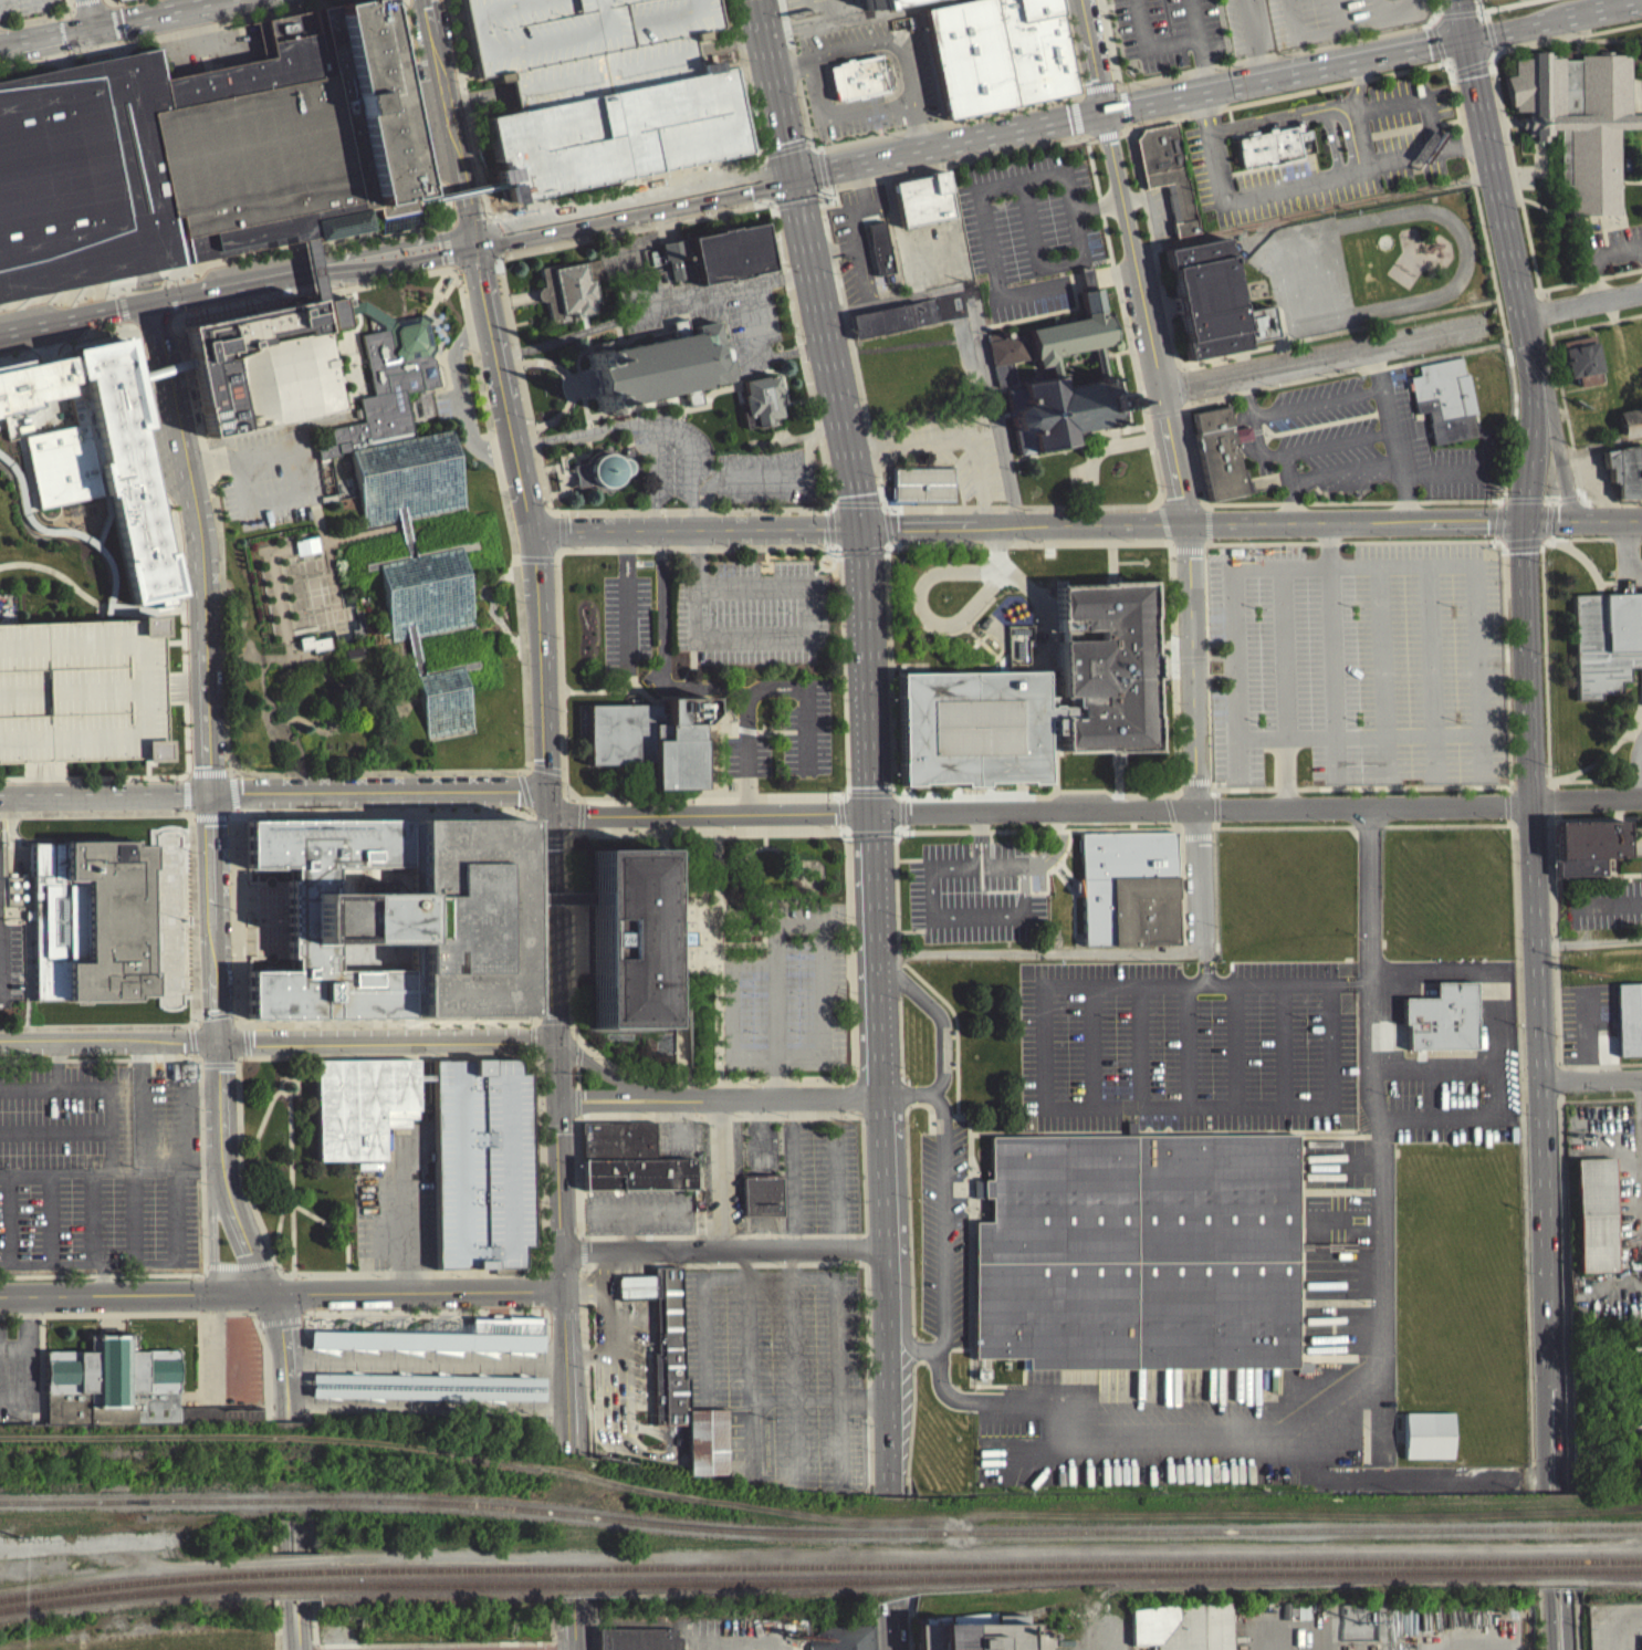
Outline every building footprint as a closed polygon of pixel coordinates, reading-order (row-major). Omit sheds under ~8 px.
[(320,7),(351,0),(383,0),(384,4),(388,3),(393,24),(395,23),(398,43),(401,42),(414,103),(408,104),(412,124),(409,124),(423,194),(416,196),(416,198),(417,205),(418,207),(430,205),(435,221),(385,232),(380,216),(378,216),(377,206),(367,208),(362,209),(359,199),(320,7)] [(478,75),(509,70),(516,111),(485,117),(495,160),(499,180),(501,187),(503,202),(746,153),(729,65),(697,72),(689,32),(720,25),(714,0),(463,0),(478,75)] [(862,17),(859,0),(929,0),(930,2),(862,17)] [(945,116),(1074,91),(1055,0),(964,0),(923,9),(945,116)] [(297,239),(310,237),(314,236),(316,236),(316,240),(373,229),(367,208),(362,209),(359,199),(320,7),(264,18),(272,55),(164,77),(158,46),(109,58),(0,80),(0,302),(148,272),(195,262),(297,239)] [(1631,113),(1641,112),(1641,126),(1630,126),(1631,127),(1619,128),(1620,213),(1570,215),(1570,185),(1560,185),(1559,127),(1552,127),(1554,134),(1546,134),(1546,138),(1535,138),(1534,134),(1527,134),(1527,123),(1526,109),(1515,108),(1514,104),(1512,105),(1505,74),(1515,72),(1514,55),(1528,55),(1529,52),(1533,52),(1533,49),(1547,48),(1547,52),(1551,53),(1551,55),(1563,55),(1563,59),(1577,59),(1580,59),(1580,53),(1630,52),(1631,113)] [(825,64),(832,100),(892,88),(888,64),(880,65),(878,55),(825,64)] [(1142,127),(1176,121),(1200,230),(1178,234),(1174,221),(1181,219),(1173,180),(1147,186),(1137,136),(1142,127)] [(1309,121),(1233,136),(1240,170),(1316,155),(1309,121)] [(892,181),(901,226),(952,215),(942,168),(896,178),(897,181),(892,181)] [(416,198),(463,187),(499,180),(501,187),(466,195),(417,205),(416,198)] [(867,223),(882,219),(893,271),(878,274),(867,223)] [(762,223),(734,229),(734,226),(718,229),(718,231),(690,237),(700,282),(730,276),(730,279),(750,274),(749,271),(771,267),(762,223)] [(315,321),(326,318),(324,307),(322,295),(310,237),(297,239),(310,299),(312,306),(315,321)] [(1164,249),(1225,237),(1241,310),(1267,304),(1270,317),(1274,334),(1247,340),(1248,346),(1186,358),(1183,340),(1185,340),(1171,267),(1168,268),(1164,249)] [(600,255),(584,259),(566,262),(564,259),(541,264),(540,267),(543,283),(540,284),(540,285),(537,286),(536,289),(536,290),(536,292),(537,294),(540,296),(542,297),(542,299),(546,299),(551,317),(563,315),(563,311),(573,309),(574,314),(584,312),(594,310),(592,300),(597,299),(593,278),(605,275),(600,255)] [(1099,286),(1080,291),(1086,316),(1028,328),(1035,358),(1037,358),(1038,366),(1049,364),(1052,374),(1059,373),(1056,354),(1094,347),(1099,377),(1108,376),(1101,345),(1115,342),(1108,311),(1104,312),(1099,286)] [(850,313),(855,336),(938,320),(933,297),(850,313)] [(180,333),(275,314),(285,303),(294,302),(312,306),(315,321),(326,318),(324,307),(341,304),(341,306),(346,305),(347,310),(347,312),(343,312),(344,316),(345,322),(347,333),(330,336),(331,344),(327,345),(330,353),(331,357),(337,388),(335,388),(339,410),(337,411),(334,411),(335,417),(202,445),(188,373),(186,363),(182,344),(180,333)] [(343,312),(347,312),(347,310),(352,309),(354,309),(355,309),(360,307),(391,327),(390,328),(388,332),(385,335),(358,318),(357,320),(356,320),(354,320),(345,322),(344,316),(343,312)] [(583,352),(586,366),(589,366),(593,382),(596,397),(593,397),(595,411),(609,409),(609,411),(610,417),(621,415),(620,409),(619,405),(684,391),(687,400),(688,406),(701,403),(700,398),(698,389),(708,387),(731,383),(734,377),(729,346),(723,342),(720,343),(715,321),(694,325),(696,331),(688,333),(686,318),(669,322),(671,330),(672,336),(609,348),(608,345),(607,338),(596,341),(597,345),(597,349),(583,352)] [(347,459),(328,463),(316,466),(314,455),(330,451),(327,436),(360,429),(357,405),(370,403),(367,387),(364,369),(363,365),(358,342),(385,336),(385,335),(388,332),(390,328),(391,327),(414,323),(416,324),(419,326),(422,327),(423,328),(429,353),(431,355),(432,356),(427,364),(430,367),(436,393),(421,396),(401,400),(407,427),(408,431),(411,443),(447,436),(463,513),(405,525),(412,560),(458,551),(473,630),(414,641),(420,678),(458,670),(471,734),(426,743),(418,708),(417,703),(417,701),(405,645),(390,647),(374,567),(404,562),(398,536),(397,533),(397,530),(396,526),(363,533),(363,530),(347,459)] [(986,333),(997,385),(1014,382),(1011,362),(1028,357),(1023,332),(1002,336),(1001,331),(986,333)] [(1567,387),(1575,385),(1577,395),(1602,390),(1593,343),(1560,350),(1567,387)] [(21,442),(71,432),(64,401),(62,390),(66,389),(61,363),(66,362),(65,356),(88,352),(123,344),(130,380),(133,390),(143,434),(135,436),(163,560),(167,558),(177,602),(128,612),(118,568),(121,568),(106,502),(102,503),(101,501),(36,515),(21,442)] [(1420,374),(1418,364),(1461,356),(1464,374),(1468,373),(1476,411),(1472,412),(1475,435),(1433,443),(1429,421),(1430,420),(1427,409),(1415,412),(1409,376),(1420,374)] [(31,414),(0,420),(0,371),(22,366),(23,370),(61,363),(66,389),(62,390),(64,401),(30,408),(31,414)] [(186,363),(188,373),(133,390),(130,380),(186,363)] [(775,373),(743,379),(746,394),(743,394),(746,410),(742,410),(745,427),(770,422),(768,417),(782,415),(776,390),(780,390),(775,373)] [(1019,453),(1074,442),(1071,431),(1119,421),(1117,407),(1121,406),(1118,389),(1113,390),(1110,375),(1108,376),(1099,377),(1063,385),(1059,373),(1052,374),(1021,380),(1022,385),(1006,388),(1019,453)] [(1227,405),(1192,411),(1196,431),(1194,431),(1209,500),(1245,492),(1227,405)] [(574,463),(573,468),(576,473),(576,476),(576,478),(576,483),(578,485),(592,483),(596,487),(602,489),(607,490),(614,488),(619,484),(625,478),(630,476),(634,480),(640,479),(644,472),(641,468),(644,463),(641,457),(635,451),(634,447),(631,446),(629,447),(627,451),(619,453),(616,451),(613,449),(606,448),(600,449),(594,452),(589,458),(586,461),(574,463)] [(1641,507),(1641,455),(1602,456),(1603,474),(1608,474),(1609,491),(1615,491),(1616,508),(1641,507)] [(895,467),(953,467),(953,499),(895,500),(895,467)] [(1055,581),(1150,578),(1153,746),(1045,749),(1046,780),(900,783),(898,669),(1045,666),(1045,695),(1058,693),(1055,581)] [(1575,706),(1599,706),(1599,701),(1619,700),(1618,689),(1628,689),(1627,675),(1641,675),(1641,601),(1572,603),(1575,706)] [(138,765),(138,769),(140,769),(151,769),(164,767),(163,745),(160,746),(157,651),(157,649),(157,647),(156,644),(159,644),(159,622),(153,622),(133,623),(133,626),(101,627),(82,628),(14,630),(0,631),(0,770),(138,765)] [(1032,634),(1007,634),(1008,660),(1016,660),(1016,672),(1028,672),(1027,649),(1032,649),(1032,634)] [(295,645),(307,643),(308,647),(325,644),(327,655),(310,658),(310,654),(297,656),(295,647),(295,645)] [(343,657),(344,666),(363,664),(362,655),(343,657)] [(586,703),(661,702),(661,695),(710,693),(711,712),(700,721),(700,789),(650,789),(650,762),(586,762),(586,703)] [(527,815),(414,816),(414,818),(407,818),(407,815),(245,816),(247,866),(290,866),(290,876),(285,876),(285,957),(290,957),(290,967),(247,967),(247,1016),(529,1014),(527,902),(527,889),(527,815)] [(1624,866),(1623,828),(1554,830),(1555,885),(1604,883),(1603,866),(1624,866)] [(1080,841),(1081,954),(1177,952),(1175,840),(1080,841)] [(30,1007),(133,1006),(133,1002),(150,1002),(150,978),(147,978),(146,875),(149,875),(149,850),(132,852),(132,846),(62,846),(62,849),(29,849),(30,1007)] [(590,847),(661,847),(663,1026),(590,1026),(590,901),(590,889),(590,847)] [(1474,990),(1434,990),(1434,1006),(1402,1007),(1402,1031),(1406,1031),(1407,1058),(1475,1057),(1474,990)] [(1617,1065),(1641,1064),(1641,991),(1615,992),(1617,1065)] [(316,1058),(418,1058),(419,1118),(381,1118),(383,1158),(317,1159),(316,1074),(316,1058)] [(433,1059),(435,1129),(437,1267),(522,1266),(522,1244),(532,1244),(529,1073),(519,1073),(519,1058),(433,1059)] [(170,1062),(171,1078),(194,1078),(196,1076),(197,1063),(194,1061),(170,1062)] [(171,1088),(194,1087),(194,1071),(170,1071),(171,1088)] [(581,1122),(582,1190),(693,1188),(693,1158),(655,1158),(655,1121),(581,1122)] [(992,1138),(992,1181),(974,1181),(974,1198),(993,1198),(993,1223),(975,1223),(976,1359),(1031,1359),(1031,1371),(1300,1370),(1299,1137),(992,1138)] [(1574,1167),(1577,1281),(1615,1280),(1612,1166),(1574,1167)] [(743,1176),(782,1174),(782,1214),(744,1215),(743,1176)] [(687,1418),(686,1387),(682,1387),(679,1275),(652,1276),(652,1284),(616,1285),(616,1307),(656,1306),(658,1362),(650,1362),(652,1433),(687,1433),(688,1484),(726,1483),(724,1418),(687,1418)] [(308,1418),(551,1426),(551,1359),(551,1348),(550,1317),(542,1314),(307,1315),(304,1315),(300,1323),(301,1336),(308,1418)] [(45,1350),(46,1392),(100,1391),(100,1407),(129,1407),(129,1390),(182,1388),(181,1348),(128,1349),(128,1334),(97,1335),(97,1349),(45,1350)] [(1405,1467),(1453,1467),(1452,1421),(1404,1421),(1405,1467)] [(1132,1649),(1233,1649),(1232,1613),(1131,1615),(1132,1649)] [(917,1625),(917,1649),(1049,1649),(1048,1621),(917,1625)] [(677,1636),(598,1638),(599,1649),(677,1649),(677,1636)]
